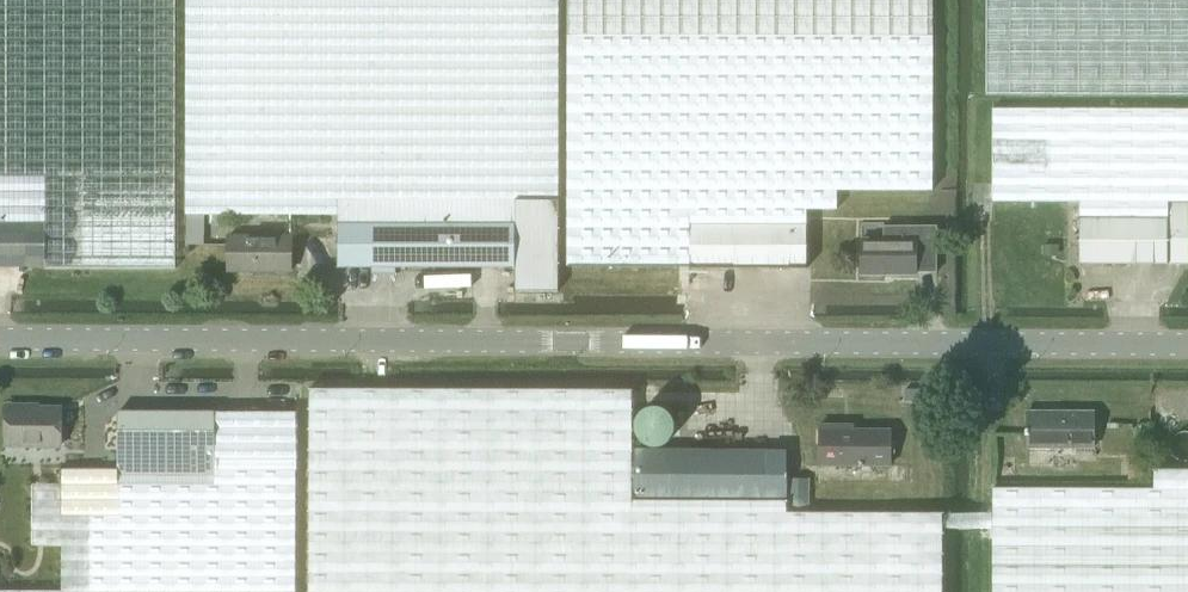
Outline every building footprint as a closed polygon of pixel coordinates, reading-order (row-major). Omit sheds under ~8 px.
[(46,264),(46,266),(176,266),(176,0),(0,0),(0,177),(46,176),(46,222),(46,264)] [(515,196),(557,196),(558,0),(185,0),(185,215),(337,213),(515,213),(515,196)] [(565,267),(689,266),(689,214),(805,215),(805,209),(836,209),(836,190),(932,190),(931,0),(566,0),(565,267)] [(985,93),(1187,94),(1187,0),(986,0),(985,93)] [(1079,216),(1110,216),(1110,203),(1165,204),(1164,236),(1187,236),(1187,109),(993,107),(992,201),(1079,201),(1079,216)] [(46,222),(46,176),(0,177),(0,222),(46,222)] [(515,213),(515,266),(515,290),(556,290),(556,272),(557,196),(515,196),(515,213)] [(1187,262),(1187,236),(1164,236),(1165,204),(1110,203),(1110,216),(1079,216),(1079,263),(1187,262)] [(337,265),(515,266),(515,213),(337,213),(337,265)] [(805,266),(805,215),(689,214),(689,266),(805,266)] [(46,266),(46,264),(46,222),(0,222),(0,264),(26,264),(26,266),(46,266)] [(915,273),(915,272),(937,271),(937,226),(883,226),(884,239),(859,240),(860,275),(915,273)] [(288,271),(289,234),(228,233),(228,270),(288,271)] [(653,280),(669,280),(669,268),(652,268),(653,280)] [(634,449),(634,387),(311,387),(311,448),(311,591),(941,591),(942,514),(808,513),(785,513),(785,499),(634,498),(634,449)] [(60,446),(60,407),(6,407),(6,446),(60,446)] [(1092,447),(1092,411),(1027,410),(1027,447),(1052,447),(1052,459),(1071,459),(1071,447),(1092,447)] [(117,468),(214,468),(214,412),(118,411),(117,468)] [(214,468),(117,468),(62,468),(62,483),(32,482),(32,545),(62,545),(62,563),(62,591),(0,591),(295,591),(295,466),(296,466),(296,412),(214,412),(214,468)] [(890,464),(890,430),(841,430),(841,424),(819,424),(819,464),(890,464)] [(785,513),(808,513),(809,480),(785,480),(785,450),(634,449),(634,498),(785,499),(785,513)] [(1151,469),(1151,488),(991,487),(990,591),(1187,591),(1187,469),(1151,469)]
